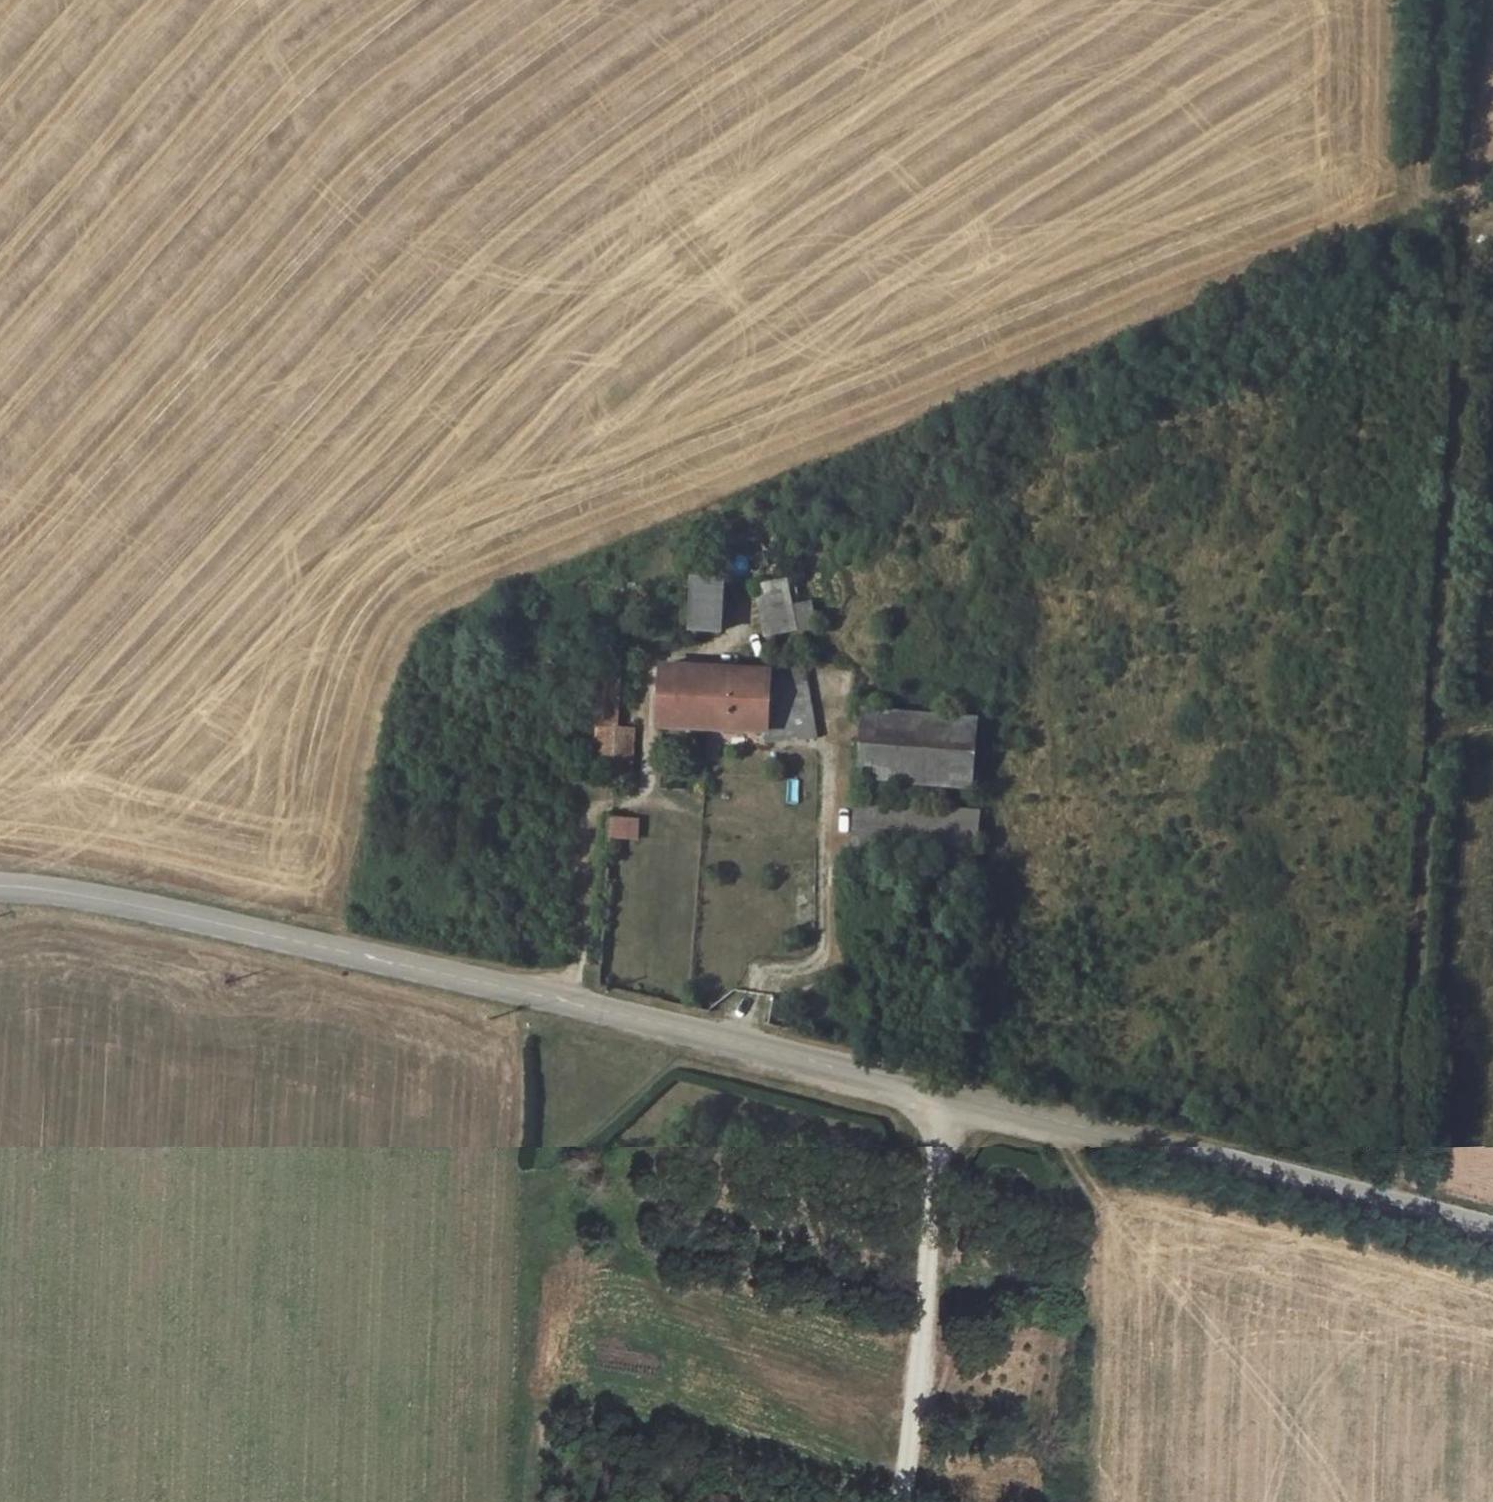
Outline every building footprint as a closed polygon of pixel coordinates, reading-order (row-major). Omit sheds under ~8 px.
[(770,565),(764,552),(751,558),(757,570),(770,565)] [(723,579),(694,577),(694,581),(691,621),(691,629),(720,631),(723,579)] [(792,606),(787,579),(755,585),(764,636),(811,627),(807,603),(792,606)] [(691,621),(694,581),(665,592),(664,620),(691,621)] [(622,686),(624,612),(600,620),(596,725),(597,763),(616,764),(618,726),(622,686)] [(691,621),(664,620),(664,629),(691,629),(691,621)] [(819,734),(800,658),(766,664),(768,670),(772,670),(769,730),(768,738),(819,734)] [(768,670),(659,664),(656,726),(769,730),(772,670),(768,670)] [(979,716),(862,707),(856,782),(973,791),(979,716)] [(631,780),(635,727),(618,726),(616,764),(616,779),(631,780)] [(978,811),(855,801),(851,854),(856,855),(973,865),(978,811)] [(639,818),(609,816),(608,838),(638,840),(639,818)]
